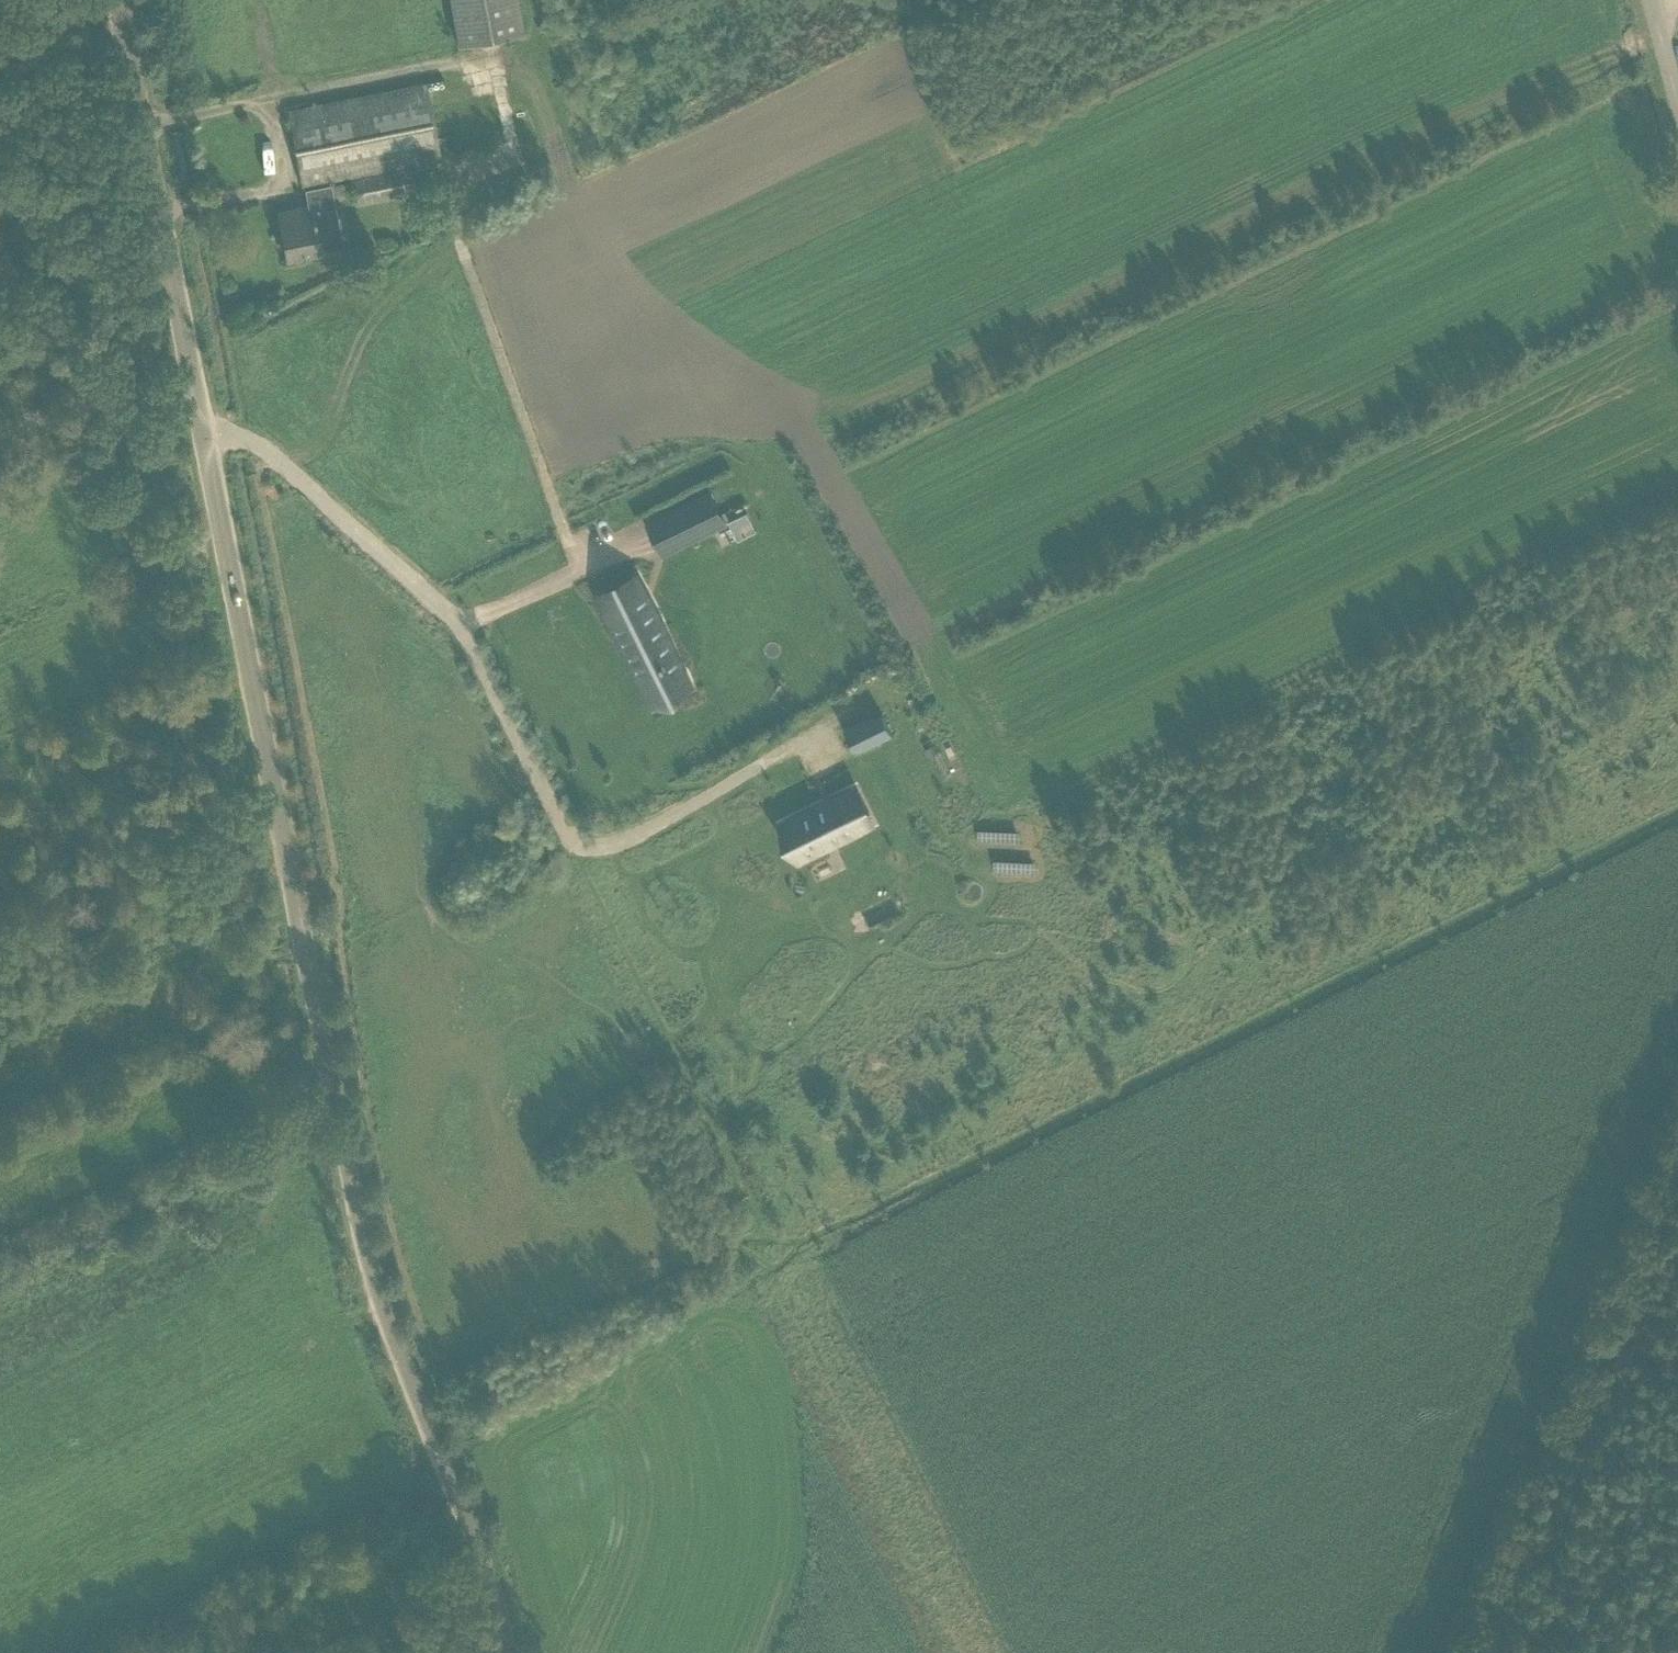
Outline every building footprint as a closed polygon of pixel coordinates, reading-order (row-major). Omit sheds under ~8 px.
[(457,44),(525,31),(519,0),(449,0),(457,44)] [(441,158),(425,84),(290,111),(304,185),(350,176),(356,204),(415,192),(409,164),(441,158)] [(278,212),(287,258),(343,247),(331,185),(305,189),(307,202),(311,201),(312,206),(278,212)] [(662,553),(725,523),(710,493),(648,523),(662,553)] [(685,679),(636,578),(601,596),(650,696),(685,679)] [(892,734),(882,714),(868,716),(843,728),(854,748),(868,746),(892,734)] [(871,822),(855,791),(783,826),(798,858),(871,822)] [(654,1063),(643,1065),(645,1082),(656,1080),(654,1063)]
